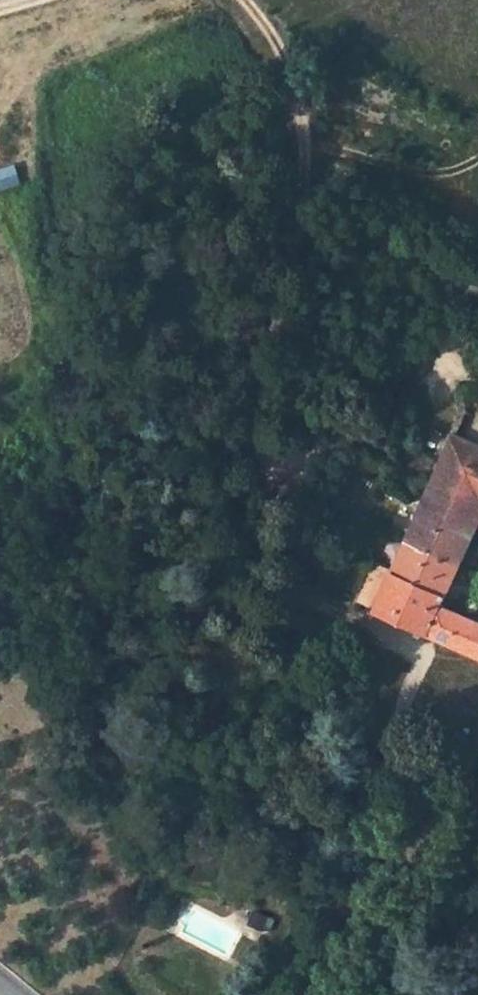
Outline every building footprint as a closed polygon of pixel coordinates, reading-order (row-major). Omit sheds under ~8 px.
[(395,570),(379,605),(377,610),(477,654),(477,621),(442,605),(477,525),(477,445),(455,435),(395,570)] [(282,525),(270,520),(265,532),(277,538),(282,525)] [(364,598),(374,603),(379,605),(395,570),(380,563),(364,598)]
